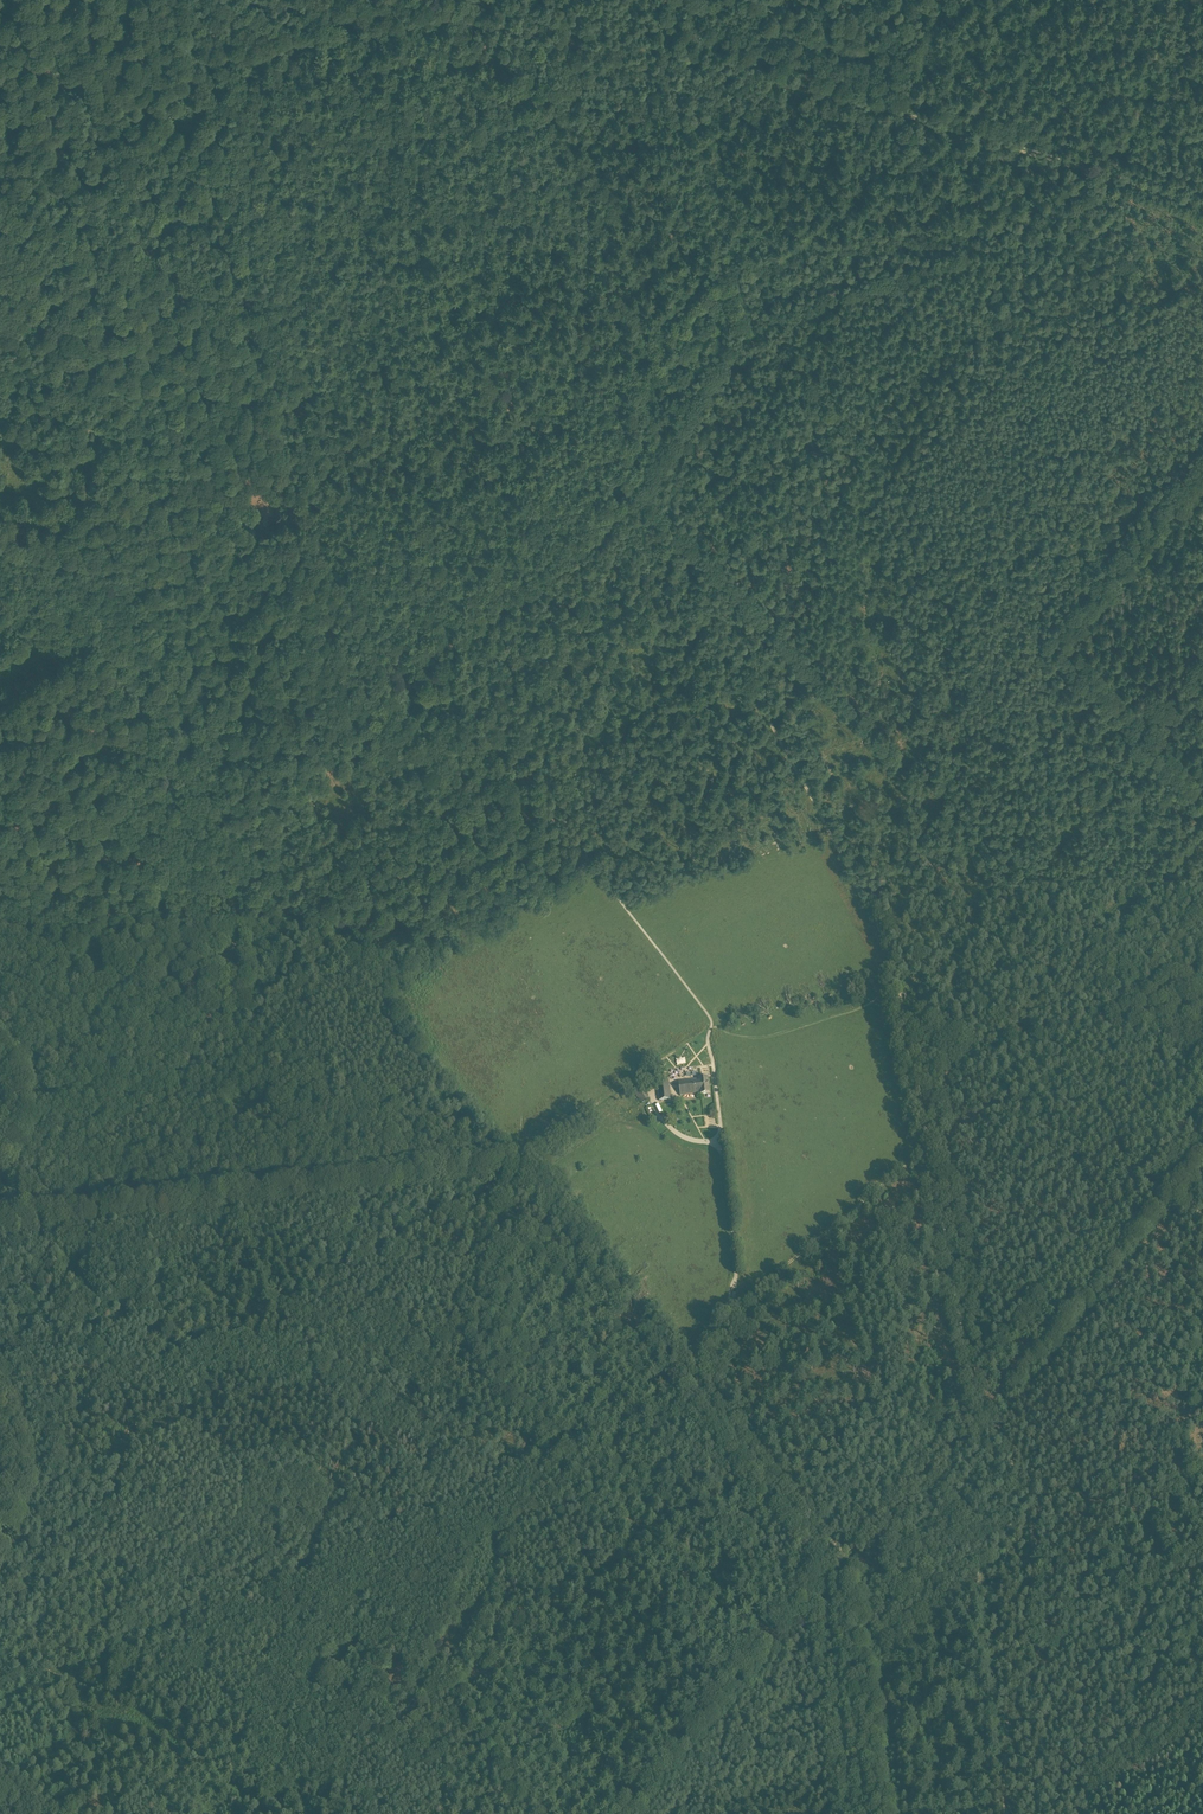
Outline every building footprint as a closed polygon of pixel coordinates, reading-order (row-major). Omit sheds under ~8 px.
[(699,1078),(699,1079),(678,1082),(680,1095),(701,1093),(701,1094),(709,1093),(707,1077),(699,1078)] [(671,1099),(668,1080),(657,1081),(659,1100),(671,1099)]
